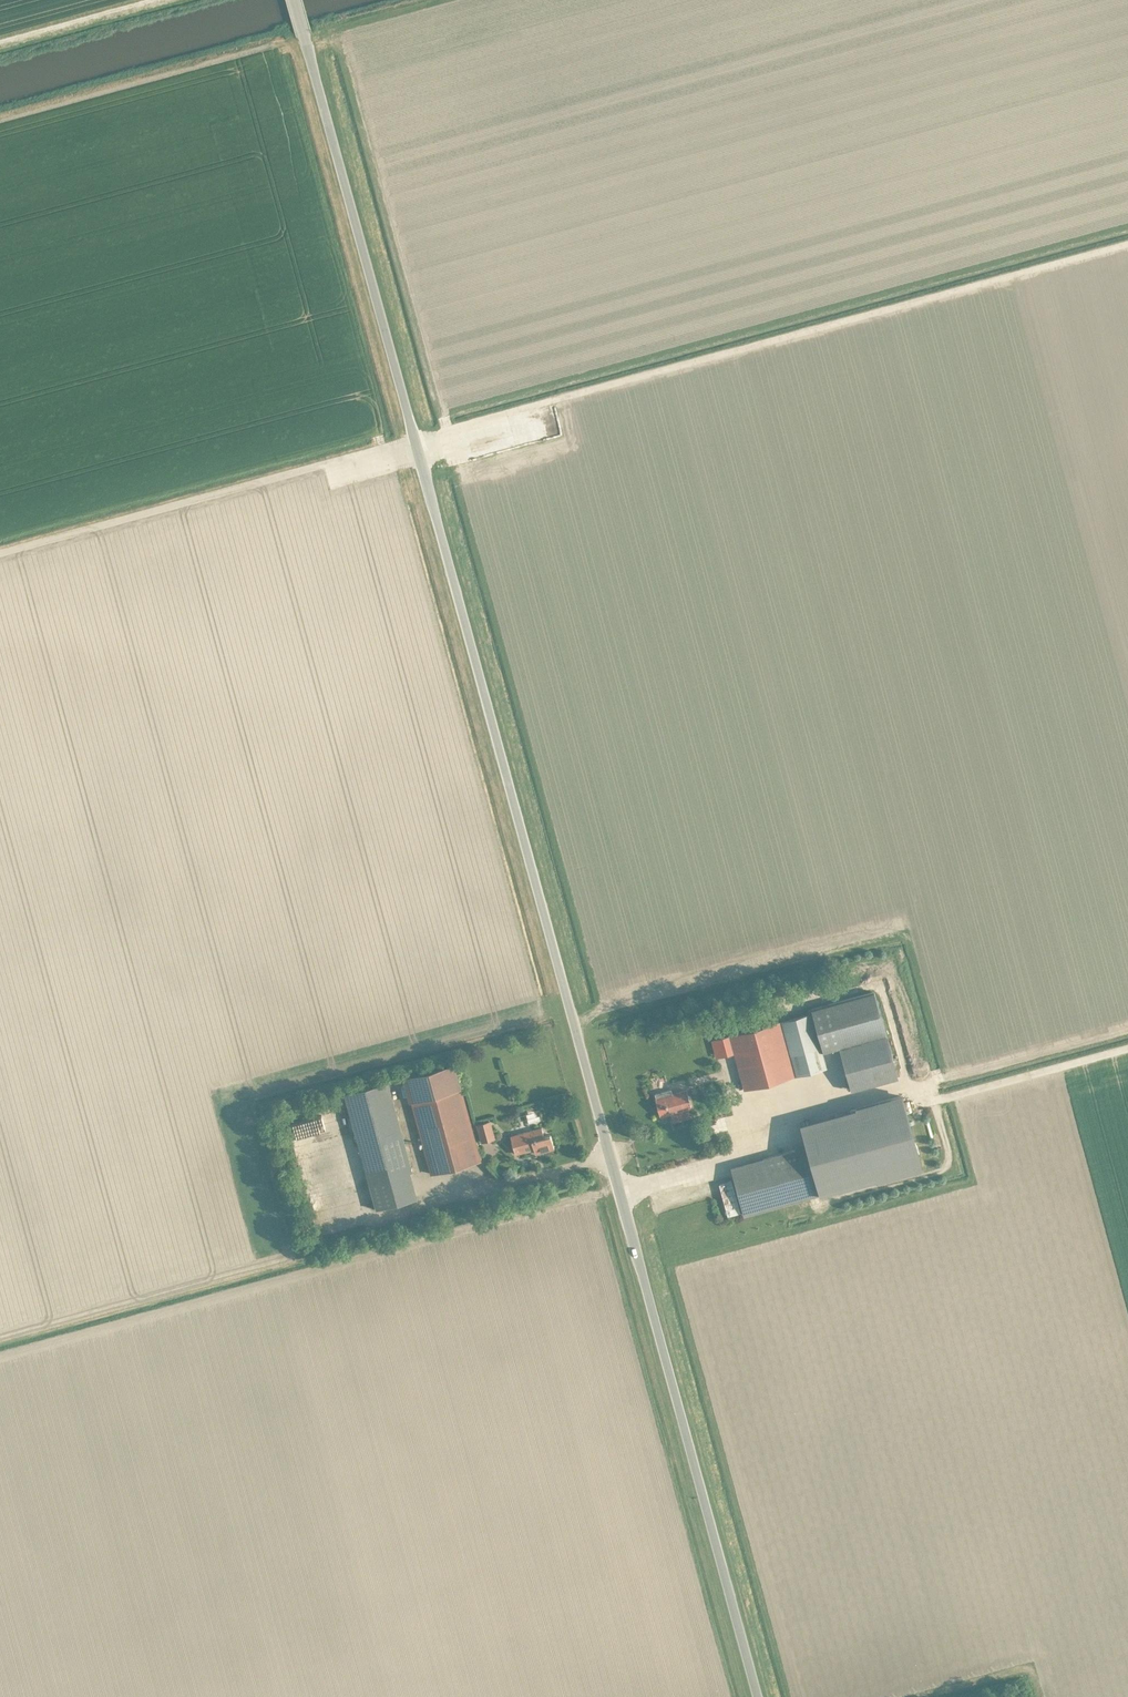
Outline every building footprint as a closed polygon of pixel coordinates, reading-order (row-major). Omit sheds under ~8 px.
[(871,990),(809,1007),(810,1011),(820,1050),(840,1044),(883,1033),(871,990)] [(825,1065),(820,1050),(810,1011),(779,1020),(794,1073),(825,1065)] [(794,1073),(779,1020),(728,1034),(743,1087),(794,1073)] [(883,1033),(840,1044),(852,1088),(895,1076),(883,1033)] [(715,1056),(728,1052),(724,1036),(710,1039),(715,1056)] [(429,1172),(479,1158),(452,1062),(403,1075),(429,1172)] [(343,1093),(368,1182),(384,1177),(391,1205),(398,1203),(391,1175),(410,1170),(385,1081),(343,1093)] [(659,1115),(690,1106),(685,1088),(671,1092),(670,1087),(652,1092),(659,1115)] [(711,1108),(722,1105),(718,1089),(707,1093),(711,1108)] [(900,1094),(799,1121),(805,1145),(818,1192),(919,1165),(900,1094)] [(489,1119),(475,1123),(480,1141),(494,1137),(489,1119)] [(548,1133),(542,1135),(540,1126),(509,1134),(514,1152),(534,1146),(536,1150),(534,1151),(534,1152),(552,1147),(548,1133)] [(805,1145),(729,1165),(742,1213),(818,1192),(805,1145)] [(731,1180),(718,1183),(727,1215),(740,1212),(731,1180)]
